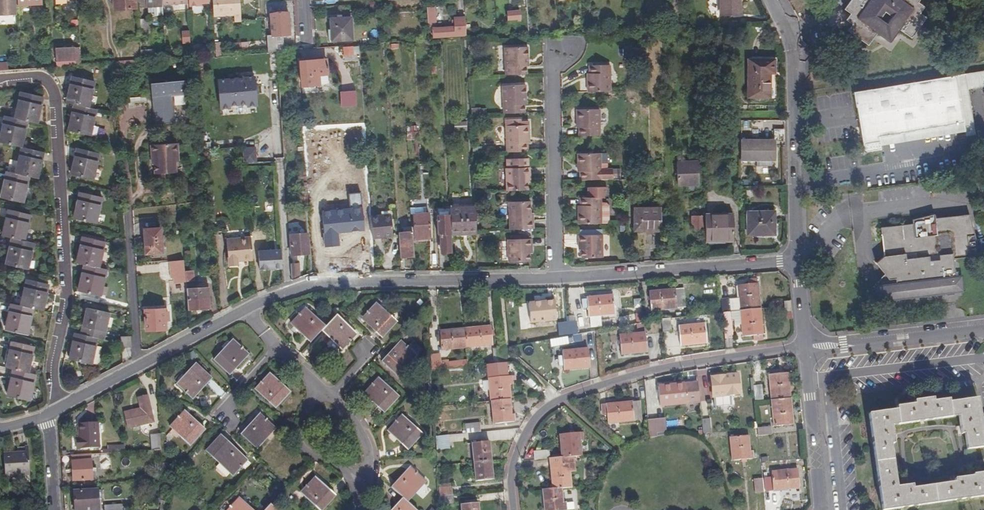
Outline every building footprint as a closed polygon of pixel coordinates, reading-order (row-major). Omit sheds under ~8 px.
[(14,12),(13,0),(0,0),(0,13),(14,12)] [(114,9),(135,8),(135,0),(113,0),(114,9)] [(163,0),(146,0),(146,7),(148,7),(148,11),(153,12),(154,16),(163,15),(163,3),(163,0)] [(212,0),(190,0),(191,13),(200,12),(201,9),(213,8),(212,0)] [(241,21),(240,0),(219,0),(220,8),(218,9),(219,16),(234,15),(234,22),(241,21)] [(721,13),(741,12),(740,0),(721,0),(721,13)] [(851,27),(850,29),(851,36),(865,44),(874,30),(886,38),(893,26),(907,35),(920,16),(913,12),(918,6),(911,1),(912,0),(859,0),(855,5),(850,2),(846,9),(847,15),(849,17),(848,20),(850,26),(851,27)] [(437,6),(429,6),(431,28),(434,27),(434,23),(438,22),(437,6)] [(510,19),(524,18),(523,8),(509,10),(510,19)] [(289,13),(271,14),(273,41),(268,41),(268,51),(284,50),(283,35),(291,34),(289,13)] [(470,35),(468,16),(457,18),(457,27),(436,28),(436,37),(470,35)] [(353,41),(352,18),(331,19),(332,42),(353,41)] [(147,19),(139,20),(139,35),(148,35),(147,19)] [(392,37),(391,28),(382,29),(383,38),(392,37)] [(182,44),(190,44),(190,31),(182,32),(182,44)] [(133,34),(113,35),(113,42),(134,41),(133,34)] [(215,46),(216,55),(223,54),(223,44),(215,44),(215,46)] [(508,72),(529,72),(528,64),(528,57),(530,57),(530,44),(507,45),(508,72)] [(207,56),(216,55),(215,46),(207,46),(207,56)] [(57,61),(58,67),(75,66),(75,59),(76,59),(75,49),(75,48),(55,49),(56,61),(57,61)] [(140,51),(141,61),(155,60),(154,50),(140,51)] [(773,57),(750,57),(750,93),(769,93),(769,69),(773,69),(773,57)] [(323,75),(331,74),(330,59),(303,62),(304,76),(304,87),(314,85),(324,84),(324,83),(323,75)] [(589,86),(612,86),(611,60),(592,61),(592,67),(592,74),(589,74),(589,86)] [(974,133),(964,88),(983,84),(983,68),(852,95),(864,156),(881,152),(879,140),(961,123),(964,136),(974,133)] [(331,83),(331,74),(323,75),(324,83),(331,83)] [(254,77),(218,80),(220,109),(230,108),(230,105),(247,104),(247,106),(257,106),(256,95),(258,94),(257,85),(255,86),(254,77)] [(66,103),(74,104),(89,108),(94,83),(72,78),(66,103)] [(155,96),(158,122),(175,121),(173,95),(186,94),(185,79),(151,82),(152,96),(155,96)] [(506,110),(526,109),(526,101),(526,95),(528,94),(528,82),(506,83),(506,110)] [(356,91),(341,92),(342,119),(357,118),(356,91)] [(21,93),(16,119),(28,122),(38,124),(44,98),(21,93)] [(89,108),(74,104),(69,130),(77,132),(95,136),(97,126),(93,125),(96,109),(89,108)] [(581,122),(581,131),(602,130),(601,104),(578,105),(578,116),(581,116),(581,122)] [(115,116),(110,113),(107,119),(112,122),(115,116)] [(16,119),(5,117),(0,141),(0,143),(22,148),(28,122),(16,119)] [(469,117),(456,118),(457,127),(469,127),(469,117)] [(509,148),(529,148),(529,140),(528,133),(531,133),(531,121),(508,122),(509,148)] [(417,125),(406,125),(405,139),(416,139),(417,125)] [(784,126),(775,126),(775,134),(778,134),(778,139),(785,139),(784,126)] [(774,138),(741,138),(741,157),(747,156),(757,156),(757,162),(760,162),(760,171),(769,171),(768,161),(771,161),(772,156),(775,156),(774,138)] [(177,141),(150,142),(151,158),(153,158),(153,172),(174,170),(173,159),(178,159),(177,141)] [(242,145),(244,160),(257,159),(257,144),(242,145)] [(581,165),(581,174),(602,174),(601,146),(579,147),(579,158),(582,159),(581,165)] [(98,152),(77,147),(71,174),(93,179),(98,180),(101,169),(95,168),(98,152)] [(45,153),(22,148),(17,174),(30,177),(39,179),(45,153)] [(508,187),(529,186),(529,179),(529,172),(532,171),(531,164),(530,164),(530,154),(508,155),(508,165),(508,187)] [(699,157),(678,157),(678,180),(699,180),(699,157)] [(612,178),(620,178),(619,168),(612,169),(612,178)] [(30,177),(17,174),(8,172),(3,198),(25,203),(30,177)] [(101,197),(79,192),(74,218),(96,222),(101,197)] [(579,206),(579,219),(610,219),(610,201),(607,199),(602,199),(602,193),(582,193),(582,201),(582,206),(579,206)] [(511,226),(535,225),(534,217),(531,217),(531,211),(531,198),(511,198),(511,226)] [(454,204),(453,211),(454,230),(467,229),(468,232),(477,231),(477,227),(476,204),(454,204)] [(661,226),(661,213),(659,213),(659,206),(633,207),(633,227),(661,226)] [(775,209),(749,210),(749,233),(757,233),(757,231),(776,231),(775,209)] [(13,238),(24,240),(30,215),(8,210),(2,235),(13,238)] [(703,210),(690,210),(691,217),(695,217),(695,223),(703,223),(703,210)] [(735,210),(706,210),(707,236),(736,236),(735,210)] [(430,211),(414,212),(415,235),(431,234),(430,211)] [(453,230),(452,211),(438,212),(439,231),(444,231),(445,249),(453,248),(453,230)] [(379,214),(370,214),(372,236),(392,234),(391,216),(381,217),(379,214)] [(953,293),(951,278),(949,261),(975,258),(965,216),(932,220),(931,217),(908,221),(909,225),(877,229),(881,259),(882,263),(877,267),(884,283),(891,282),(892,287),(883,288),(882,293),(883,299),(887,302),(953,293)] [(582,238),(582,245),(582,252),(603,252),(603,231),(603,225),(581,225),(581,231),(579,231),(579,237),(582,238)] [(160,227),(144,228),(145,252),(161,251),(160,227)] [(349,227),(330,228),(330,250),(350,248),(349,227)] [(413,228),(405,228),(406,253),(414,253),(413,228)] [(309,231),(291,233),(292,252),(310,251),(309,231)] [(238,258),(252,257),(250,234),(227,236),(229,263),(238,262),(238,258)] [(84,263),(98,266),(104,240),(82,235),(76,261),(84,263)] [(530,243),(532,243),(532,235),(510,236),(510,259),(530,258),(530,250),(530,243)] [(112,241),(117,247),(123,242),(118,237),(112,241)] [(34,242),(24,240),(13,238),(7,264),(29,268),(34,242)] [(261,267),(283,266),(282,247),(260,248),(261,267)] [(183,258),(173,258),(174,279),(185,278),(184,269),(183,258)] [(302,261),(293,261),(293,274),(301,271),(302,261)] [(106,268),(98,266),(84,263),(79,289),(101,294),(106,268)] [(958,276),(951,278),(953,293),(960,292),(958,276)] [(27,279),(22,305),(35,308),(43,309),(49,284),(27,279)] [(720,299),(722,312),(758,308),(755,283),(736,285),(738,297),(730,298),(720,299)] [(186,287),(188,307),(209,306),(207,286),(186,287)] [(649,307),(685,304),(684,288),(647,290),(649,307)] [(872,304),(887,302),(883,299),(882,293),(883,288),(870,290),(872,304)] [(610,293),(585,295),(585,297),(579,297),(580,306),(586,305),(587,314),(613,311),(610,293)] [(528,316),(555,314),(554,298),(526,300),(528,316)] [(379,337),(393,322),(373,302),(359,318),(379,337)] [(35,308),(22,305),(12,303),(7,329),(30,334),(35,308)] [(85,306),(80,332),(97,335),(102,336),(108,311),(85,306)] [(165,315),(168,316),(168,309),(164,309),(165,306),(146,307),(147,327),(166,327),(165,315)] [(781,313),(780,306),(772,306),(773,314),(781,313)] [(309,343),(320,331),(323,327),(303,308),(289,324),(309,343)] [(758,308),(722,312),(724,339),(733,338),(731,320),(733,319),(734,325),(740,324),(742,336),(752,334),(752,339),(761,338),(758,308)] [(323,327),(320,331),(339,349),(354,334),(334,316),(323,327)] [(669,318),(661,319),(662,333),(671,332),(669,318)] [(575,320),(566,321),(566,322),(567,334),(576,332),(575,320)] [(557,323),(558,335),(567,334),(566,322),(557,323)] [(491,325),(464,327),(466,345),(492,343),(491,325)] [(681,349),(709,346),(707,325),(679,328),(681,349)] [(466,345),(464,327),(438,329),(439,347),(466,345)] [(97,335),(80,332),(74,331),(69,357),(92,361),(97,335)] [(130,335),(121,335),(121,344),(130,344),(130,335)] [(619,356),(646,353),(644,335),(617,338),(619,356)] [(396,375),(420,348),(412,340),(405,347),(399,341),(380,361),(396,375)] [(14,368),(29,371),(35,345),(13,341),(7,366),(14,368)] [(226,376),(246,355),(230,341),(212,362),(226,376)] [(502,361),(501,347),(492,348),(493,362),(502,361)] [(563,374),(590,371),(588,351),(561,354),(555,354),(556,364),(562,363),(563,374)] [(440,354),(430,354),(431,369),(441,368),(440,354)] [(440,358),(441,368),(467,365),(467,358),(446,360),(445,358),(440,358)] [(493,362),(489,362),(490,370),(494,370),(503,369),(502,361),(493,362)] [(190,400),(209,380),(194,366),(176,386),(190,400)] [(36,373),(29,371),(14,368),(8,394),(30,399),(36,373)] [(770,400),(789,399),(786,373),(768,374),(770,400)] [(288,394),(268,375),(254,390),(274,409),(288,394)] [(489,377),(491,400),(508,398),(506,383),(510,383),(509,375),(504,376),(495,377),(489,377)] [(715,396),(742,394),(740,375),(713,377),(715,396)] [(382,412),(396,397),(376,378),(362,394),(382,412)] [(760,385),(752,385),(754,402),(762,401),(760,385)] [(659,408),(687,405),(685,387),(658,389),(658,390),(656,390),(657,397),(659,397),(659,408)] [(147,395),(138,397),(141,408),(125,413),(128,426),(135,425),(135,428),(141,427),(140,424),(153,420),(147,395)] [(508,398),(491,400),(494,421),(514,419),(513,410),(509,411),(508,398)] [(983,496),(983,473),(971,475),(972,476),(953,479),(954,483),(912,489),(911,484),(895,487),(889,445),(893,444),(890,426),(957,417),(959,435),(963,434),(965,449),(982,447),(975,398),(948,402),(947,399),(931,401),(931,399),(912,401),(912,404),(895,407),(895,410),(868,414),(881,509),(884,509),(983,496)] [(792,425),(789,399),(770,400),(773,427),(792,425)] [(609,426),(643,422),(641,405),(608,407),(609,426)] [(188,447),(202,431),(182,413),(168,428),(188,447)] [(255,450),(274,429),(259,415),(240,435),(255,450)] [(407,450),(421,434),(400,415),(386,431),(407,450)] [(656,419),(648,420),(649,433),(657,432),(657,424),(656,419)] [(97,421),(80,422),(81,437),(77,437),(77,447),(98,446),(97,421)] [(711,421),(702,421),(703,434),(712,434),(711,421)] [(468,424),(469,432),(484,431),(484,423),(468,424)] [(756,429),(757,436),(770,435),(770,427),(756,429)] [(161,448),(160,432),(151,433),(151,449),(161,448)] [(563,457),(575,456),(581,456),(580,441),(584,441),(584,437),(584,433),(561,435),(563,457)] [(447,434),(435,435),(436,443),(448,441),(447,434)] [(245,470),(250,465),(219,436),(205,451),(232,476),(241,466),(245,470)] [(748,450),(747,437),(729,439),(731,460),(752,458),(751,450),(748,450)] [(472,442),(474,462),(490,460),(489,440),(472,442)] [(534,451),(534,459),(549,458),(548,450),(534,451)] [(28,451),(17,452),(18,453),(13,454),(12,453),(4,454),(5,476),(30,474),(28,451)] [(92,453),(72,453),(73,473),(93,472),(93,465),(95,465),(96,461),(92,461),(92,453)] [(560,488),(571,487),(569,471),(577,471),(575,456),(563,457),(549,458),(551,489),(560,488)] [(490,460),(474,462),(475,481),(492,480),(490,460)] [(402,499),(406,501),(425,481),(409,467),(390,487),(402,499)] [(764,491),(798,488),(796,469),(770,471),(770,478),(763,479),(764,491)] [(334,496),(314,477),(299,492),(318,509),(321,509),(334,496)] [(762,491),(761,479),(754,479),(755,492),(762,491)] [(447,486),(438,487),(439,494),(451,493),(450,486),(447,486)] [(560,488),(551,489),(542,489),(544,509),(565,509),(564,503),(561,503),(560,488)] [(93,498),(93,489),(74,490),(75,509),(99,508),(98,498),(93,498)] [(451,493),(439,494),(439,501),(452,500),(451,493)] [(237,497),(225,509),(250,509),(237,497)] [(406,501),(402,499),(392,509),(415,509),(406,501)]
